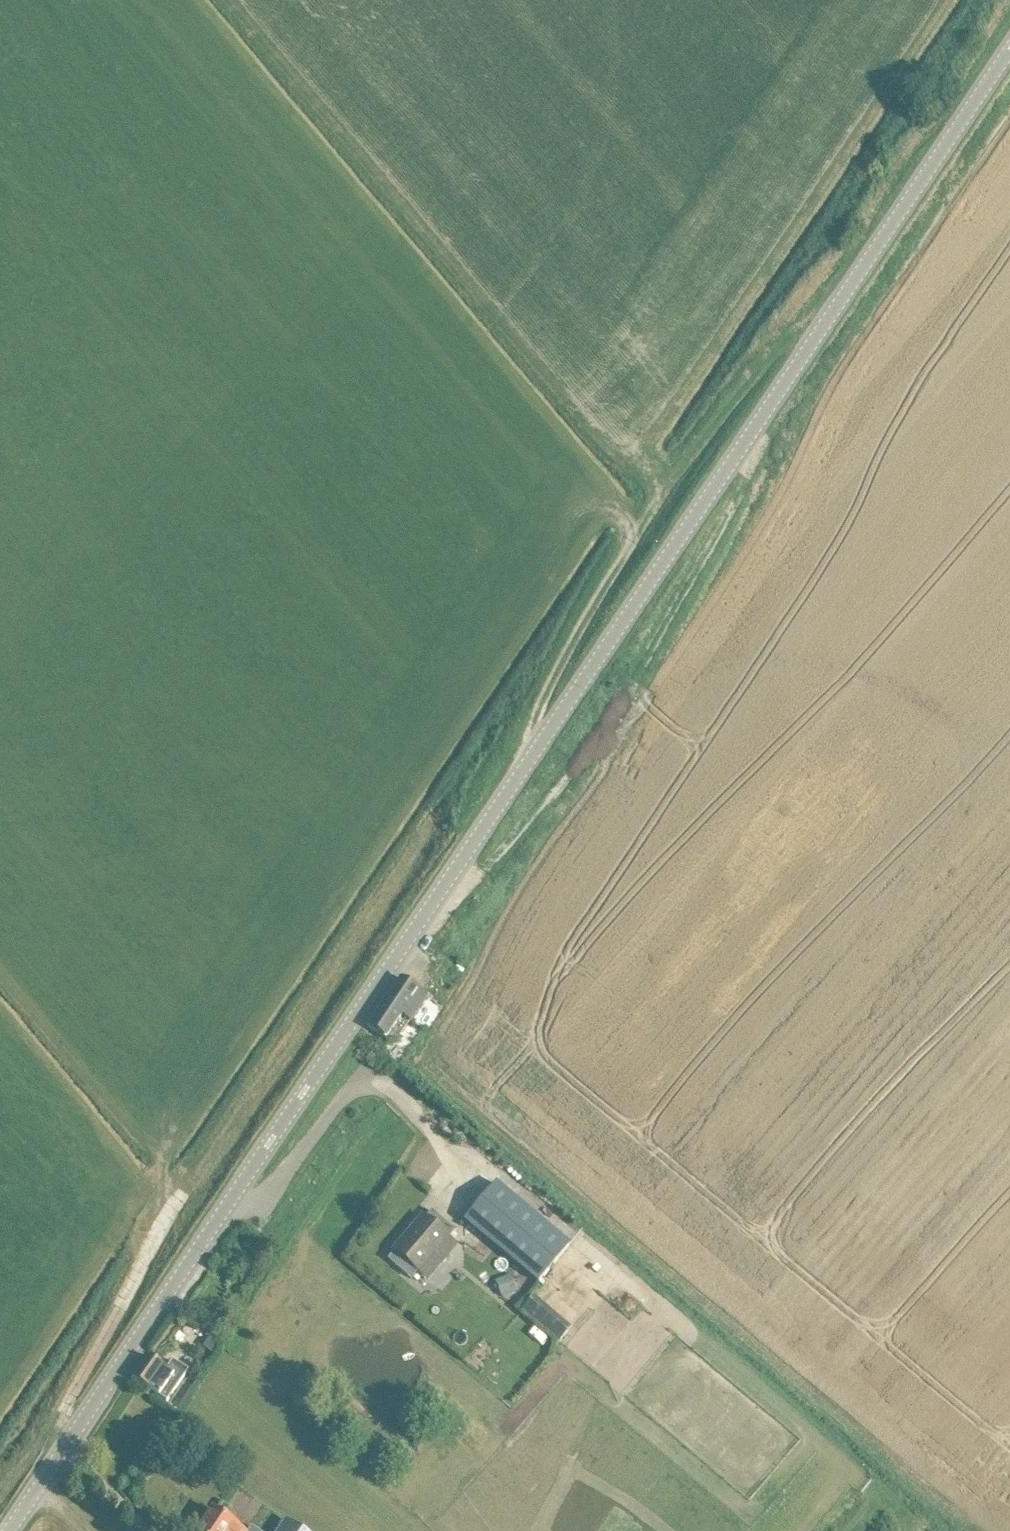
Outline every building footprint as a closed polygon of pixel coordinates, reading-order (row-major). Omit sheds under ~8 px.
[(410,1022),(427,997),(400,978),(367,1028),(385,1040),(401,1016),(410,1022)] [(538,1284),(569,1246),(495,1184),(464,1221),(538,1284)] [(421,1216),(392,1251),(395,1253),(388,1260),(411,1279),(417,1272),(419,1274),(430,1261),(437,1268),(450,1253),(442,1246),(455,1232),(431,1211),(424,1219),(421,1216)] [(595,1307),(609,1289),(603,1284),(589,1302),(595,1307)] [(165,1371),(146,1357),(131,1378),(166,1402),(187,1371),(172,1361),(165,1371)] [(212,1511),(198,1530),(242,1530),(212,1511)] [(285,1521),(278,1530),(301,1530),(285,1521)]
